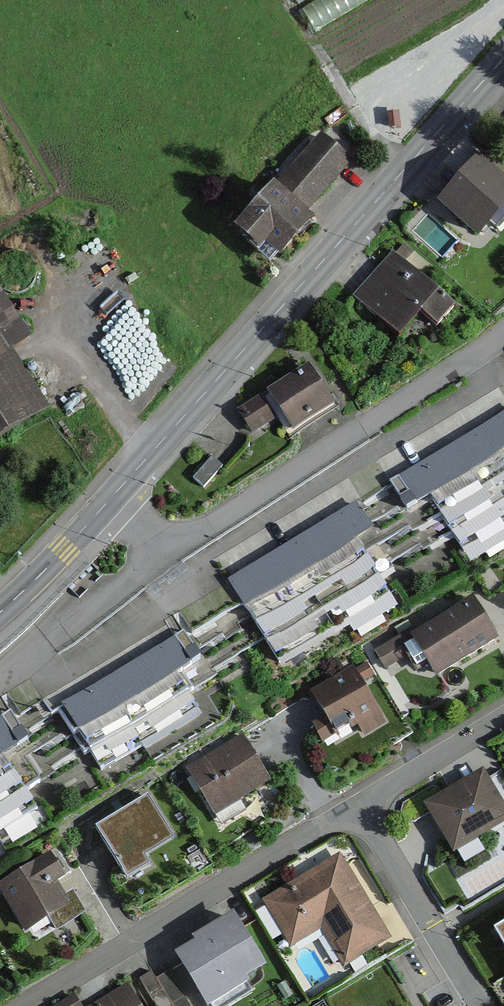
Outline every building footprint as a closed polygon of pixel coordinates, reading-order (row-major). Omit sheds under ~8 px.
[(351,162),(322,136),(275,187),(305,214),(351,162)] [(482,163),(435,211),(478,252),(503,225),(503,183),(482,163)] [(275,187),(229,236),(271,275),(317,226),(305,214),(275,187)] [(453,315),(396,260),(354,303),(400,346),(425,320),(437,332),(453,315)] [(45,412),(9,353),(29,340),(0,293),(0,439),(45,412)] [(335,412),(309,371),(265,398),(291,439),(335,412)] [(404,513),(429,498),(469,565),(503,544),(503,413),(386,483),(404,513)] [(354,505),(227,583),(283,672),(396,602),(359,542),(372,534),(354,505)] [(499,640),(474,598),(411,635),(436,677),(499,640)] [(181,636),(59,709),(101,779),(208,716),(182,672),(197,663),(181,636)] [(357,663),(310,691),(338,737),(359,725),(366,736),(391,721),(357,663)] [(0,719),(0,848),(49,819),(9,751),(28,740),(12,712),(0,719)] [(247,731),(190,764),(217,811),(274,778),(247,731)] [(425,802),(455,851),(503,822),(503,797),(485,766),(425,802)] [(146,795),(95,828),(126,877),(152,860),(146,851),(172,835),(146,795)] [(0,883),(0,893),(27,935),(73,906),(58,882),(70,874),(53,848),(0,883)] [(341,850),(262,896),(292,945),(322,928),(344,964),(392,936),(341,850)] [(235,921),(180,954),(208,1000),(263,966),(235,921)] [(102,1005),(136,1005),(128,991),(102,1005)]
